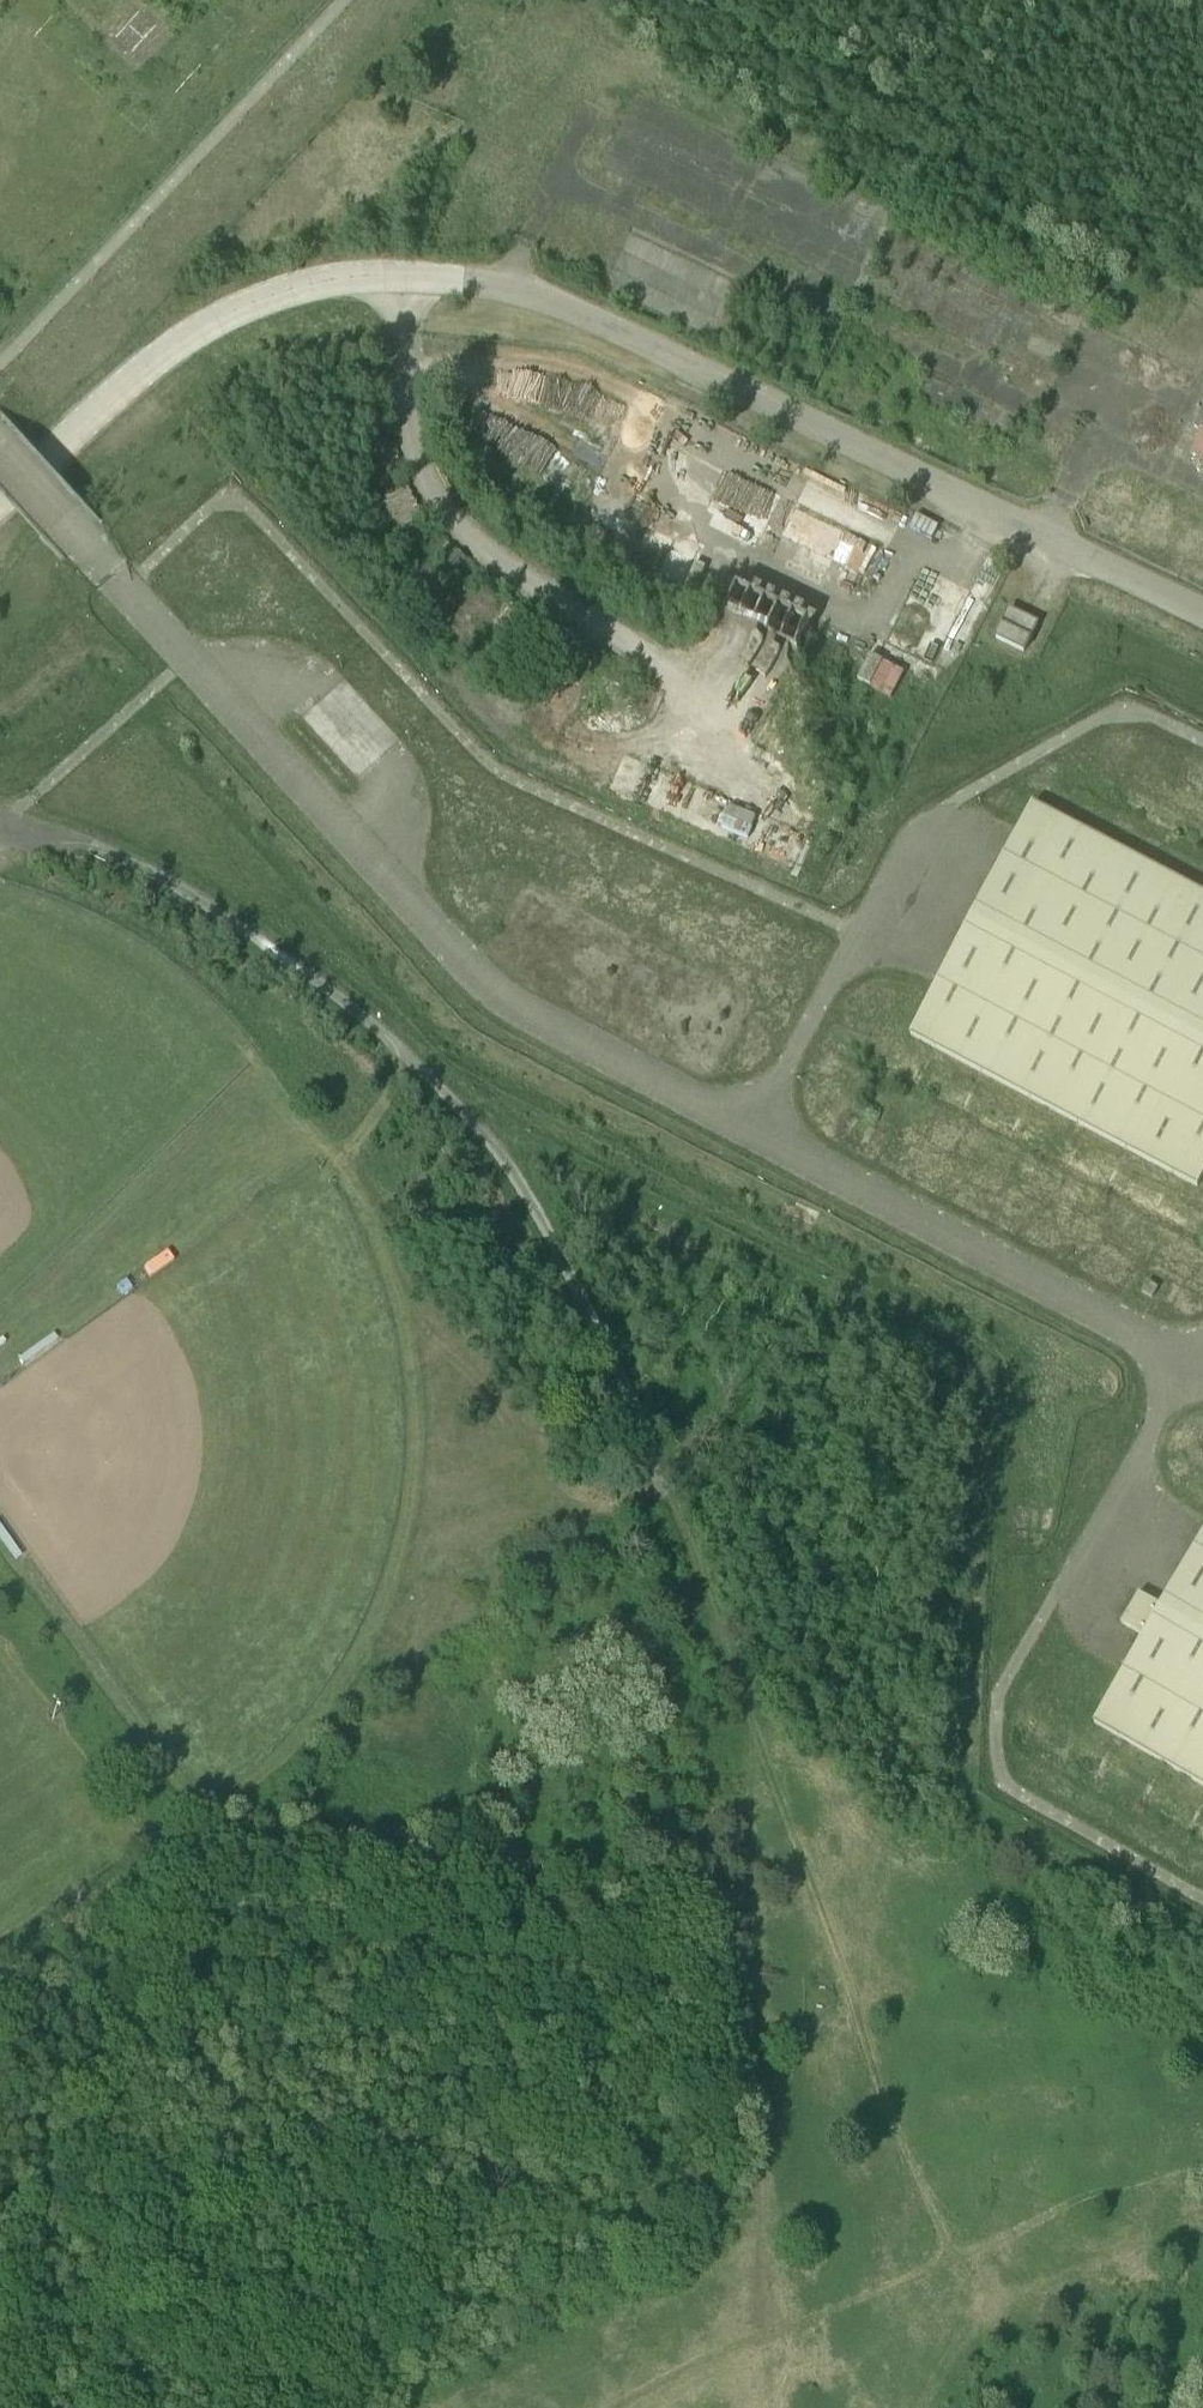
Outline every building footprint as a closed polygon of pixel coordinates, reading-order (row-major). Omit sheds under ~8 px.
[(1193,455),(1202,460),(1202,434),(1193,455)] [(939,531),(921,522),(915,535),(932,543),(939,531)] [(1010,611),(996,639),(1024,652),(1038,624),(1010,611)] [(872,651),(862,672),(875,678),(886,657),(872,651)] [(1034,807),(913,1037),(1199,1188),(1202,1180),(1202,896),(1034,807)] [(1148,1282),(1142,1292),(1152,1298),(1159,1288),(1148,1282)] [(1164,1605),(1141,1592),(1122,1625),(1144,1638),(1095,1723),(1202,1785),(1202,1538),(1164,1605)]
